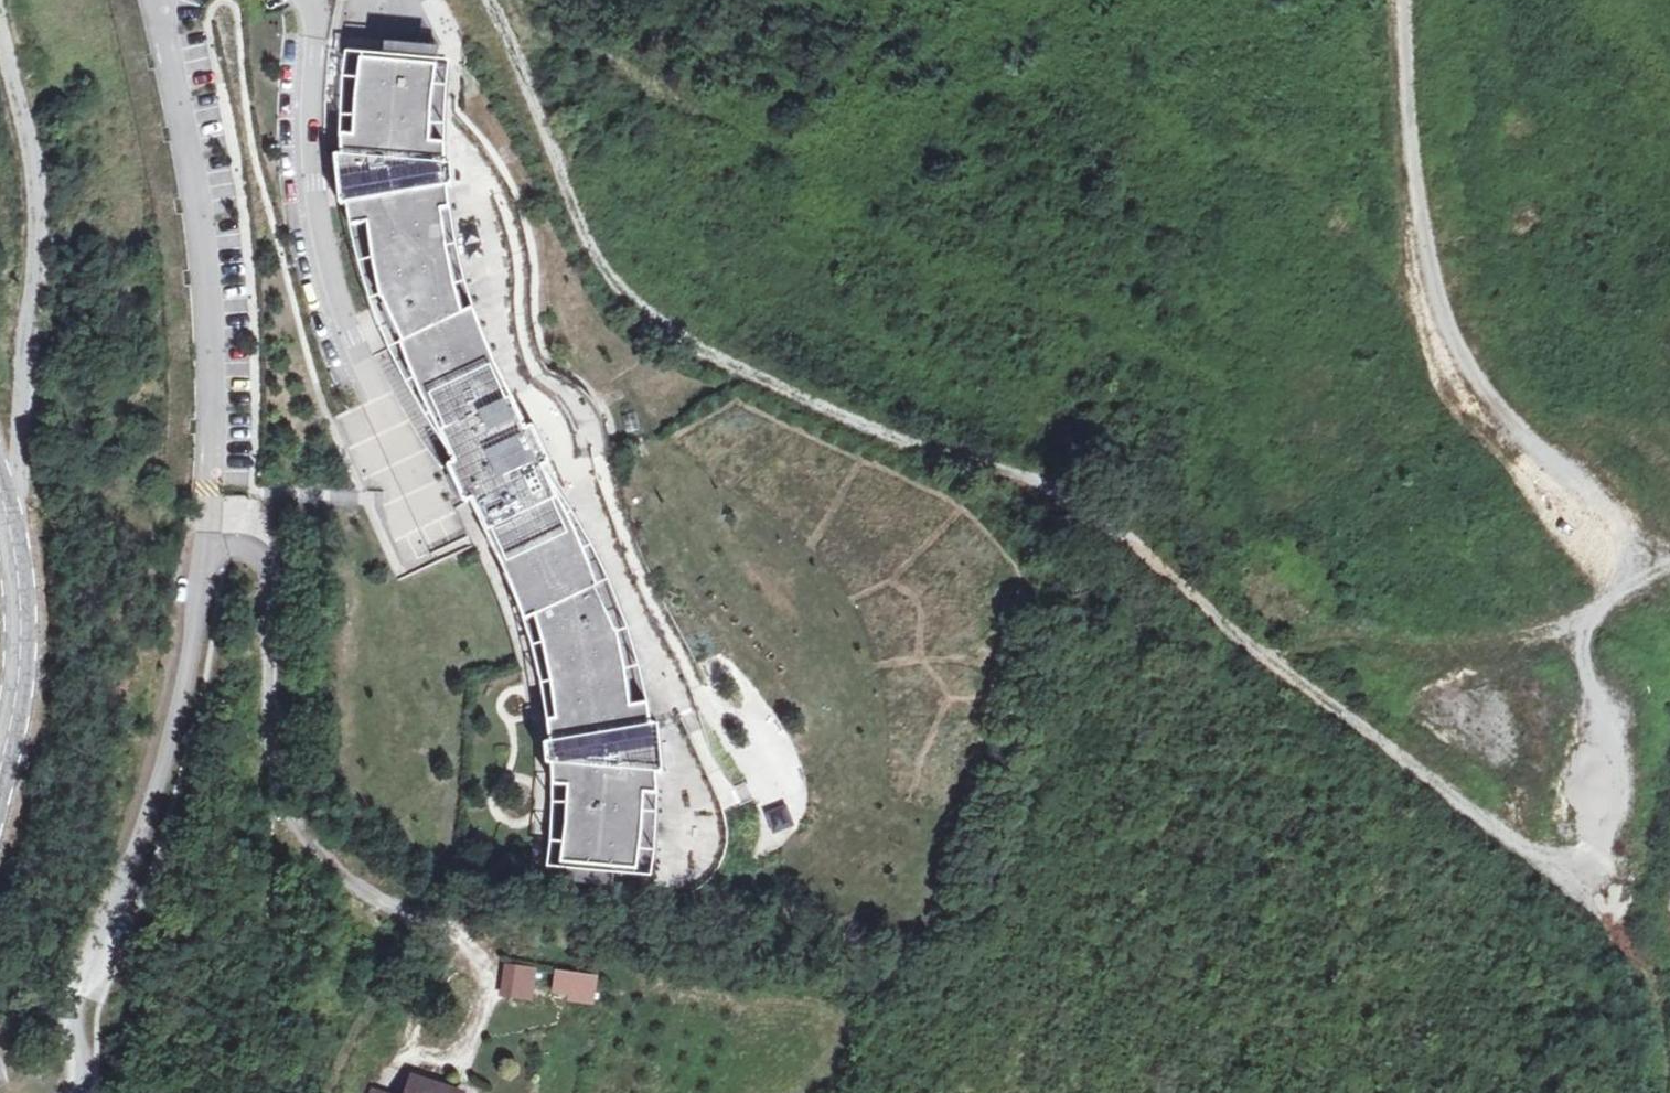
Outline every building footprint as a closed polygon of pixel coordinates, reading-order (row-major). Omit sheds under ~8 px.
[(549,863),(654,872),(657,839),(657,789),(657,774),(663,775),(657,723),(652,724),(650,706),(640,672),(619,603),(600,561),(590,542),(571,509),(545,467),(550,465),(532,426),(527,429),(512,396),(496,364),(479,323),(466,285),(460,259),(453,225),(450,203),(448,188),(452,187),(451,158),(451,145),(445,145),(446,111),(449,67),(361,59),(353,136),(340,134),(341,155),(336,155),(341,206),(346,205),(350,226),(368,224),(373,260),(381,299),(382,299),(402,341),(400,342),(407,363),(424,400),(438,429),(454,463),(449,464),(467,504),(471,501),(504,568),(520,608),(532,644),(541,685),(546,711),(550,742),(546,743),(548,765),(552,765),(553,778),(553,818),(551,839),(549,863)] [(782,804),(763,816),(776,836),(795,824),(782,804)] [(535,1005),(541,971),(505,965),(499,999),(535,1005)] [(439,1086),(417,1078),(410,1092),(436,1092),(439,1086)]
